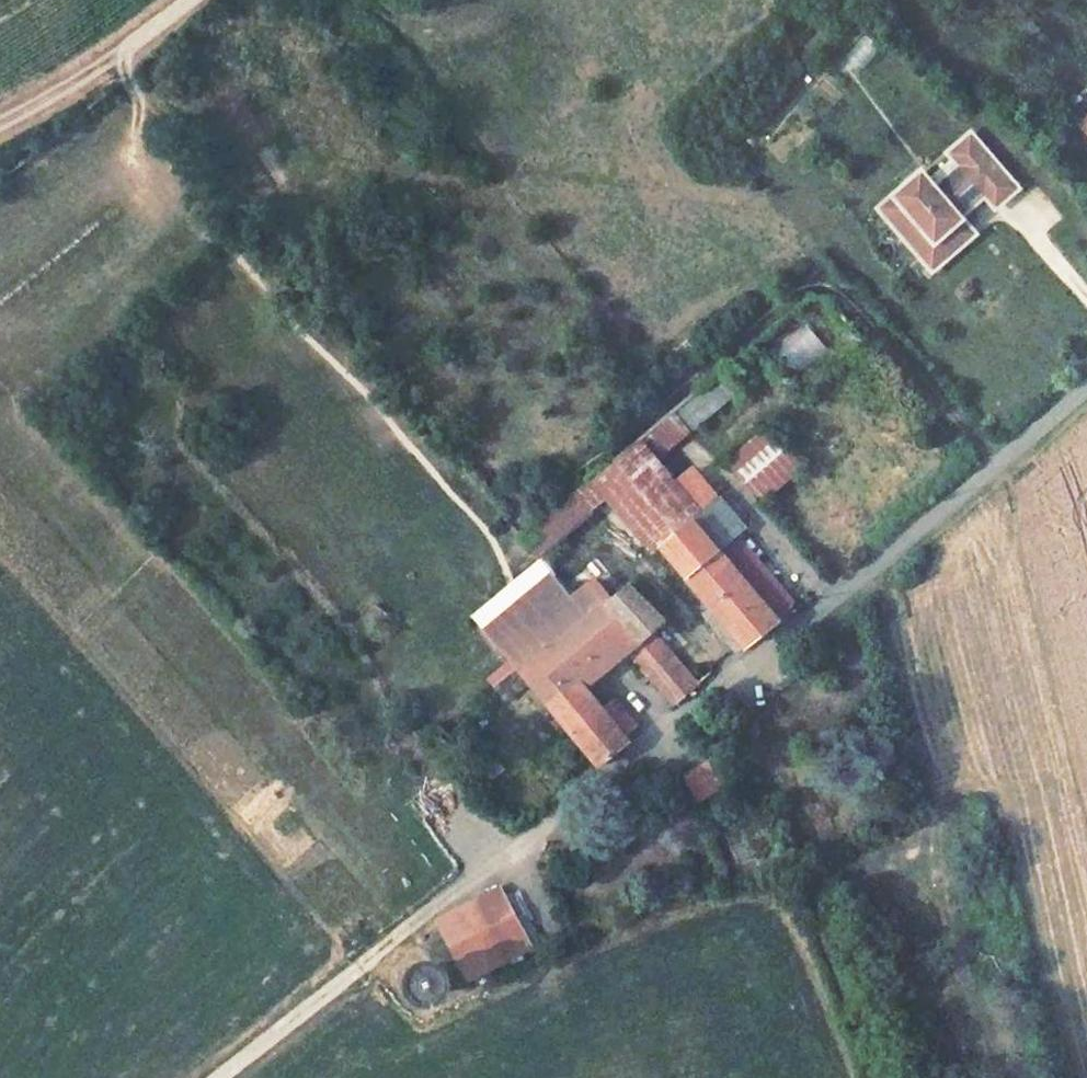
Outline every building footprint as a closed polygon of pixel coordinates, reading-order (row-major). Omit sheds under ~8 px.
[(856,72),(880,46),(865,33),(842,59),(856,72)] [(998,210),(1022,187),(970,127),(944,151),(951,161),(931,178),(923,168),(893,193),(876,207),(934,273),(979,232),(965,216),(987,197),(998,210)] [(800,372),(827,347),(804,323),(778,348),(800,372)] [(689,434),(728,399),(711,380),(672,413),(689,434)] [(765,501),(805,462),(765,421),(725,460),(765,501)] [(660,547),(692,520),(632,447),(599,475),(616,496),(660,547)] [(542,562),(616,496),(599,475),(524,540),(542,562)] [(746,648),(797,607),(734,537),(747,527),(739,518),(720,497),(692,520),(660,547),(712,608),(746,648)] [(567,583),(591,565),(577,546),(553,564),(567,583)] [(588,618),(607,602),(591,583),(573,599),(577,605),(588,618)] [(639,640),(647,648),(633,659),(646,675),(649,672),(660,664),(670,675),(658,684),(676,705),(687,696),(698,687),(651,632),(663,620),(626,584),(607,602),(639,640)] [(621,657),(639,640),(607,602),(588,618),(621,657)] [(547,653),(588,618),(577,605),(534,639),(547,653)] [(735,657),(746,648),(712,608),(702,617),(735,657)] [(600,766),(629,743),(623,735),(635,725),(616,700),(603,711),(583,688),(621,657),(588,618),(547,653),(522,674),(600,766)] [(486,675),(504,700),(526,684),(507,659),(486,675)] [(658,684),(670,675),(660,664),(649,672),(658,684)] [(680,775),(701,802),(733,779),(712,751),(680,775)] [(517,931),(496,891),(464,910),(485,949),(517,931)] [(456,970),(428,955),(414,980),(442,995),(456,970)]
